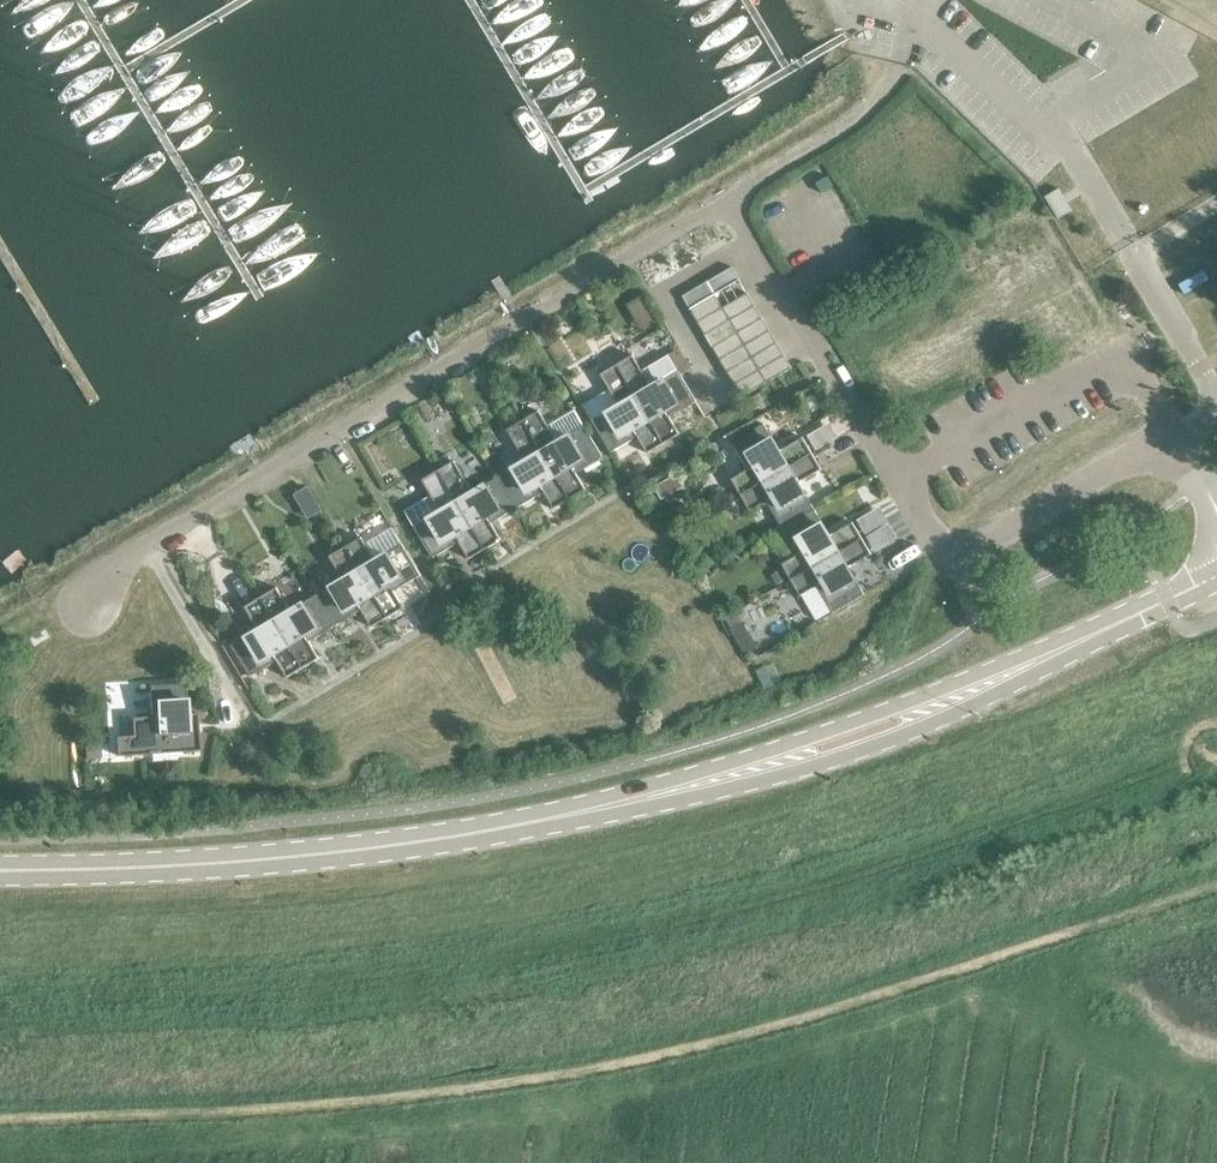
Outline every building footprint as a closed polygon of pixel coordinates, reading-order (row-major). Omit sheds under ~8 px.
[(864,27),(873,29),(875,20),(866,18),(864,27)] [(732,268),(708,283),(715,295),(740,281),(732,268)] [(708,283),(683,297),(690,310),(715,295),(708,283)] [(754,306),(747,293),(722,308),(730,320),(754,306)] [(722,308),(715,295),(690,310),(697,322),(722,308)] [(762,318),(754,306),(730,320),(737,333),(762,318)] [(730,320),(722,308),(697,322),(705,335),(730,320)] [(769,330),(762,318),(737,333),(744,345),(769,330)] [(737,333),(730,320),(705,335),(712,347),(737,333)] [(776,343),(769,330),(744,345),(752,358),(776,343)] [(744,345),(737,333),(712,347),(719,360),(744,345)] [(784,355),(776,343),(752,358),(759,370),(784,355)] [(752,358),(744,345),(719,360),(727,372),(752,358)] [(633,355),(616,365),(663,444),(680,434),(670,418),(696,402),(678,370),(651,386),(633,355)] [(791,368),(784,355),(759,370),(766,382),(791,368)] [(759,370),(752,358),(727,372),(734,385),(759,370)] [(663,444),(616,365),(600,374),(609,389),(582,405),(610,453),(637,437),(647,454),(663,444)] [(766,382),(759,370),(734,385),(741,397),(766,382)] [(756,405),(758,404),(765,400),(760,392),(752,397),(756,405)] [(548,426),(539,411),(523,420),(569,500),(586,490),(576,473),(603,457),(574,410),(573,411),(548,426)] [(569,500),(523,420),(506,430),(525,461),(498,476),(517,508),(543,492),(553,509),(569,500)] [(780,451),(764,424),(732,443),(748,469),(731,479),(741,496),(812,454),(802,438),(780,451)] [(821,470),(812,454),(741,496),(750,512),(767,502),(782,528),(814,509),(798,483),(821,470)] [(454,461),(438,471),(485,550),(501,540),(491,523),(517,508),(498,476),(472,492),(454,461)] [(485,550),(438,471),(422,480),(440,511),(413,527),(432,558),(459,543),(469,559),(485,550)] [(829,536),(814,509),(782,528),(798,554),(781,564),(790,580),(862,538),(852,522),(829,536)] [(361,537),(345,547),(387,618),(403,608),(393,592),(420,575),(401,544),(375,560),(361,537)] [(871,554),(862,538),(790,580),(800,596),(817,586),(833,613),(864,595),(848,568),(871,554)] [(387,618),(345,547),(329,556),(343,579),(316,595),(335,626),(361,611),(371,627),(387,618)] [(262,563),(246,573),(303,668),(319,659),(309,642),(335,626),(316,595),(290,611),(262,563)] [(303,668),(246,573),(230,582),(258,630),(231,646),(250,677),(277,661),(287,678),(303,668)] [(117,756),(200,751),(197,713),(188,714),(186,683),(149,685),(151,717),(132,718),(133,736),(116,737),(117,756)] [(99,743),(85,744),(85,758),(100,757),(99,743)]
